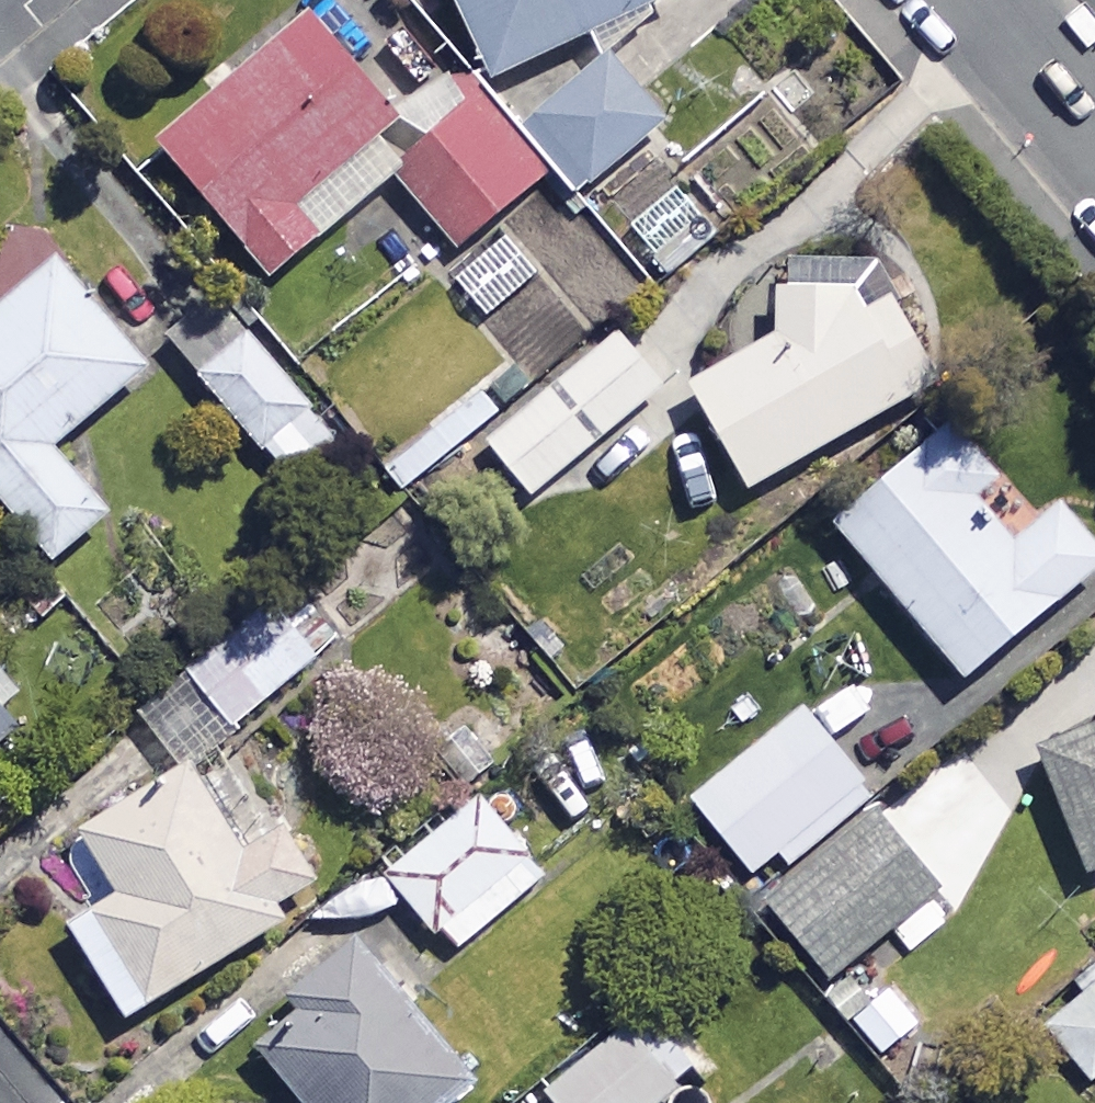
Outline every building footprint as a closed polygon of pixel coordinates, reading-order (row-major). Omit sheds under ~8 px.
[(483,78),(650,0),(446,0),(483,78)] [(300,3),(144,129),(265,278),(390,176),(448,247),(545,168),(478,86),(412,140),(300,3)] [(657,126),(595,52),(514,120),(575,194),(657,126)] [(719,234),(683,188),(628,231),(664,277),(719,234)] [(505,224),(452,272),(496,320),(548,272),(505,224)] [(725,355),(672,390),(740,494),(933,367),(864,262),(780,258),(779,284),(754,279),(711,330),(725,355)] [(47,262),(0,303),(0,510),(46,563),(101,515),(45,451),(139,369),(47,262)] [(441,283),(320,386),(405,485),(494,409),(469,379),(500,352),(441,283)] [(332,430),(218,306),(172,349),(286,473),(332,430)] [(658,388),(613,334),(481,445),(526,499),(658,388)] [(941,427),(824,524),(955,681),(1094,564),(1094,557),(1050,503),(1005,541),(970,499),(988,484),(941,427)] [(261,606),(178,672),(223,728),(305,662),(261,606)] [(19,724),(0,702),(0,740),(19,724)] [(684,797),(746,875),(769,857),(777,868),(867,795),(796,707),(684,797)] [(1034,737),(1033,757),(1077,870),(1094,863),(1094,716),(1034,737)] [(271,898),(305,875),(220,740),(73,832),(111,894),(60,926),(116,1016),(281,912),(271,898)] [(540,875),(475,797),(381,877),(446,954),(540,875)] [(933,891),(869,811),(758,899),(822,980),(933,891)] [(348,938),(284,991),(305,1016),(257,1056),(297,1102),(444,1102),(468,1083),(348,938)] [(1038,1030),(1085,1085),(1094,1076),(1094,982),(1038,1030)] [(920,1023),(885,988),(847,1025),(882,1060),(920,1023)] [(620,1030),(541,1093),(548,1102),(656,1102),(670,1092),(620,1030)]
